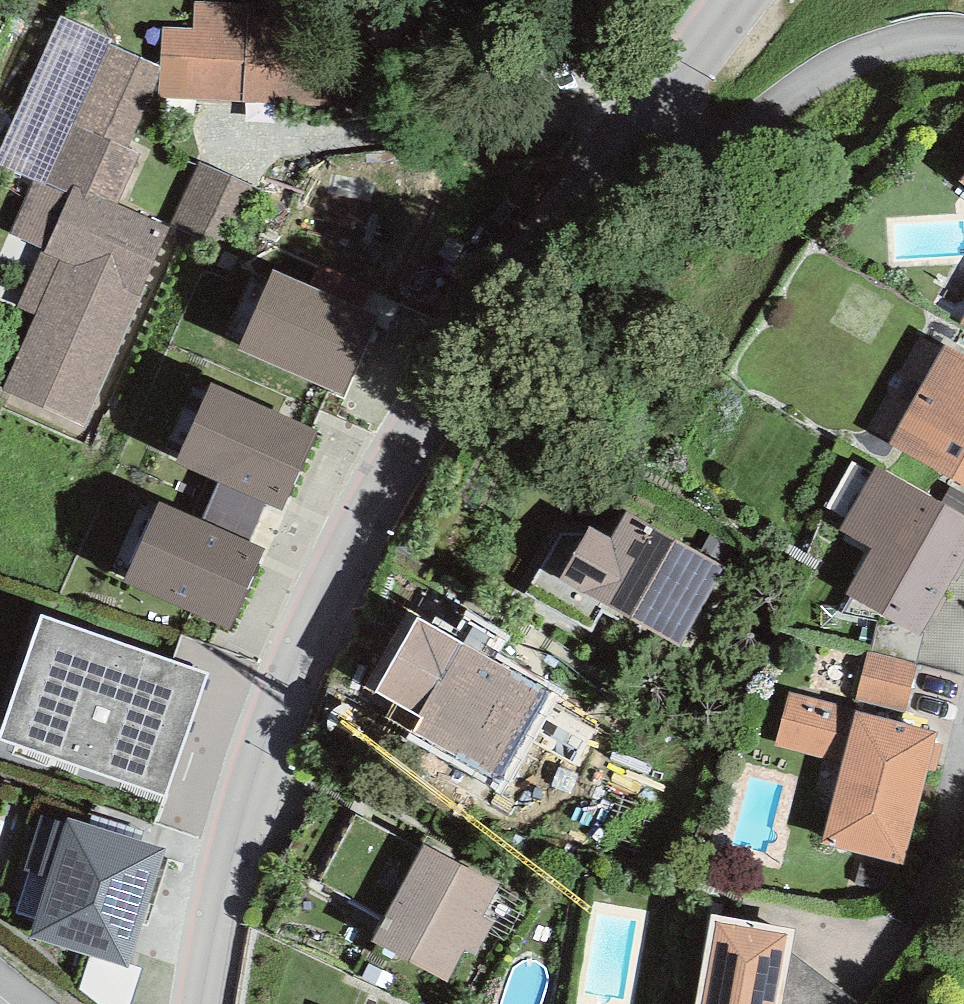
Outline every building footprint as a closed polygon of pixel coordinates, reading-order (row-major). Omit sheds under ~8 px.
[(242,103),(246,3),(195,1),(194,30),(162,28),(161,69),(159,99),(242,103)] [(284,4),(246,3),(242,103),(323,106),(326,35),(282,34),(284,4)] [(0,151),(0,164),(34,179),(69,195),(74,185),(116,205),(139,154),(125,147),(161,69),(109,45),(112,40),(61,17),(0,151)] [(198,161),(171,221),(225,245),(252,185),(198,161)] [(9,233),(44,249),(69,195),(34,179),(9,233)] [(400,197),(357,181),(345,215),(387,230),(400,197)] [(69,195),(44,249),(140,295),(170,227),(116,205),(74,185),(69,195)] [(82,427),(140,295),(44,249),(15,308),(36,314),(3,388),(82,427)] [(378,318),(272,272),(237,350),(343,397),(378,318)] [(944,345),(890,444),(963,486),(963,355),(944,345)] [(318,430),(212,383),(176,463),(218,481),(265,502),(282,510),(318,430)] [(876,466),(838,532),(871,550),(845,595),(918,636),(963,557),(963,516),(876,466)] [(248,541),(265,502),(218,481),(202,521),(248,541)] [(202,521),(158,502),(123,582),(229,629),(265,549),(248,541),(202,521)] [(725,566),(627,511),(611,539),(588,526),(559,578),(679,646),(725,566)] [(208,674),(44,615),(0,737),(164,796),(208,674)] [(556,697),(419,616),(375,690),(422,718),(412,734),(502,788),(556,697)] [(918,664),(868,651),(855,701),(905,714),(918,664)] [(857,708),(789,691),(775,746),(842,763),(821,844),(903,865),(927,770),(935,772),(942,745),(934,743),(937,732),(857,711),(857,708)] [(166,849),(66,819),(30,937),(130,967),(166,849)] [(426,844),(371,940),(446,983),(501,886),(426,844)] [(712,913),(696,1003),(782,1003),(796,928),(712,913)]
